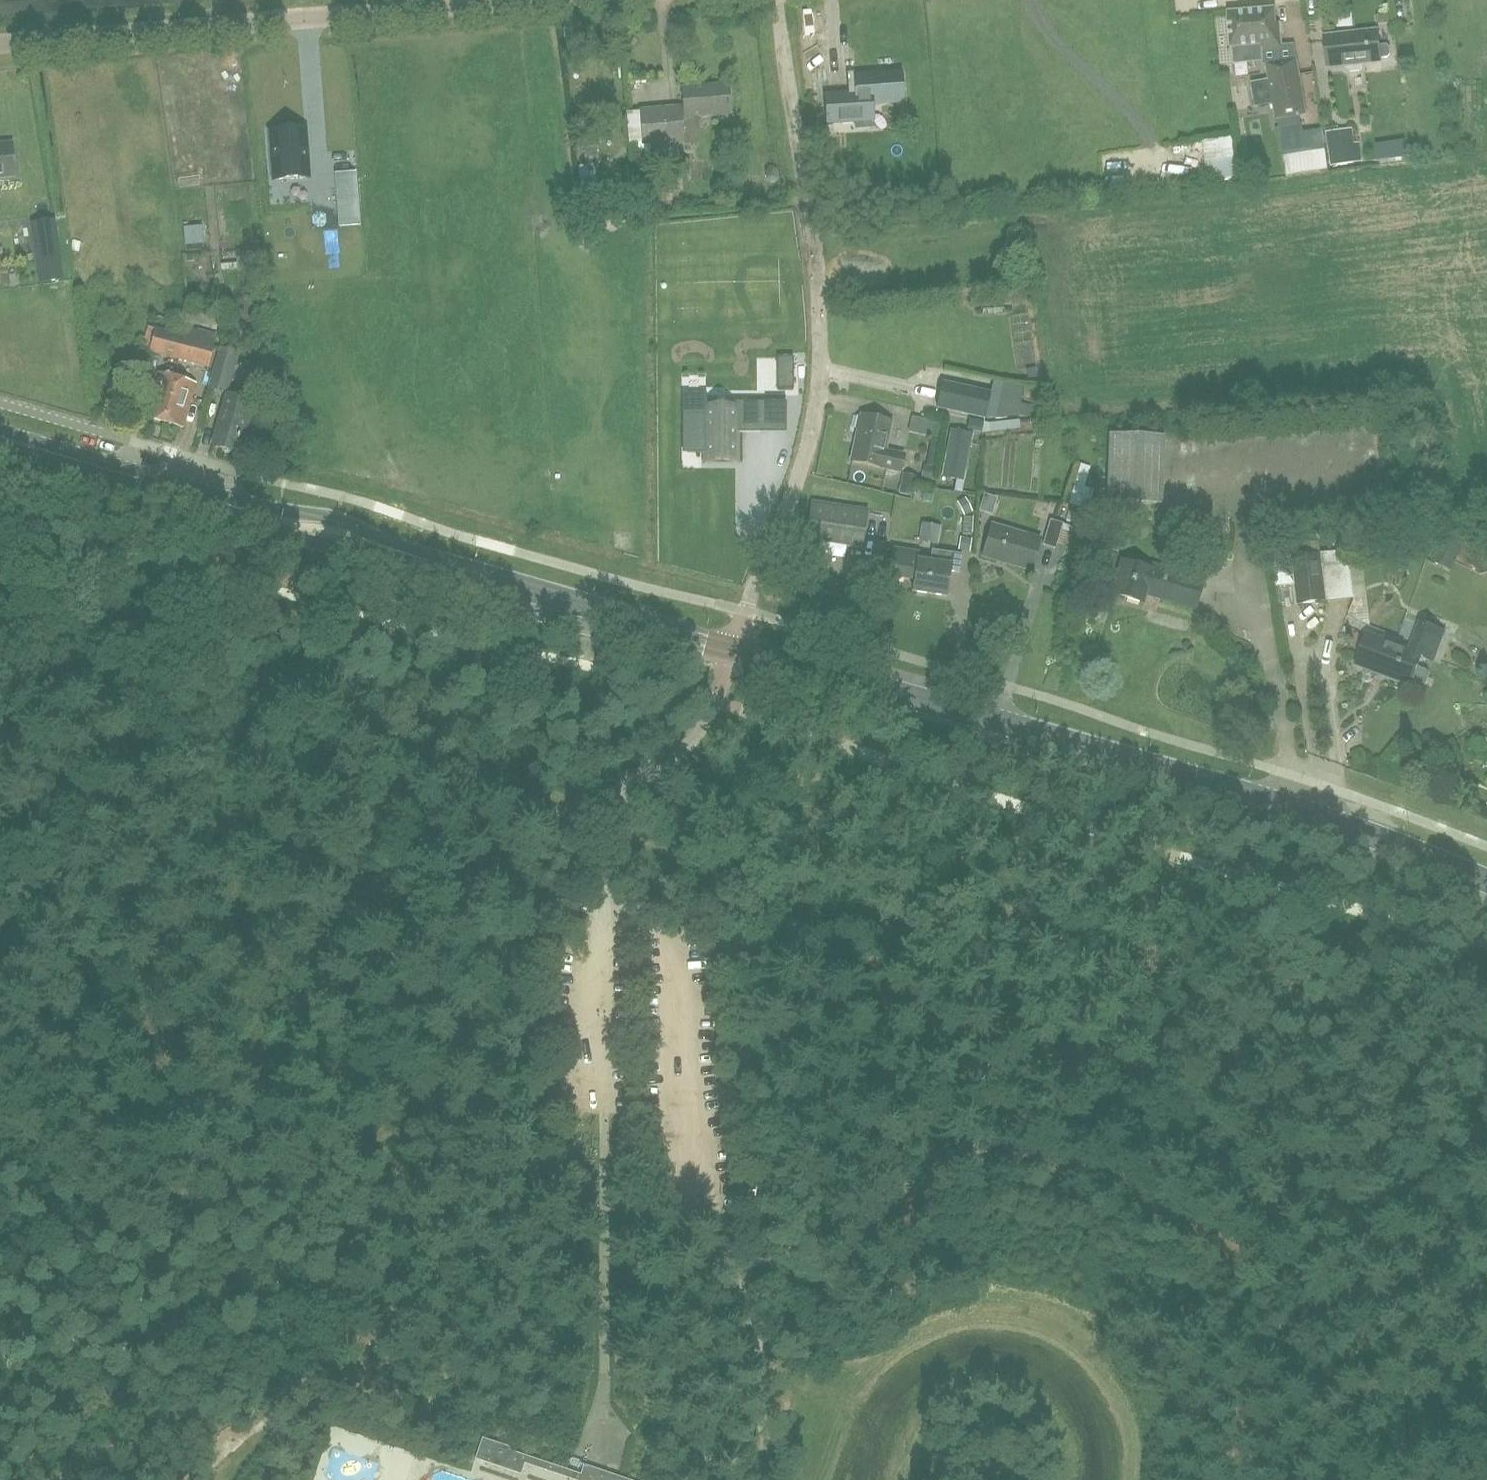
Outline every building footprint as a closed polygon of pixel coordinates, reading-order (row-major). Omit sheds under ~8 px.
[(1282,46),(1281,34),(1280,24),(1276,24),(1275,9),(1229,13),(1232,48),(1233,65),(1263,63),(1264,65),(1267,65),(1269,79),(1273,103),(1276,120),(1306,115),(1297,60),(1295,44),(1282,46)] [(1381,61),(1381,58),(1388,57),(1391,55),(1390,48),(1387,45),(1379,45),(1378,31),(1341,35),(1342,38),(1325,39),(1328,67),(1345,65),(1345,69),(1350,73),(1360,72),(1363,67),(1363,63),(1381,61)] [(873,131),(872,121),(871,103),(902,101),(900,75),(875,76),(875,74),(855,76),(856,93),(826,95),(828,124),(829,134),(873,131)] [(649,146),(681,144),(699,142),(696,116),(730,113),(727,87),(702,90),(702,88),(682,89),(685,117),(681,117),(680,108),(640,111),(643,147),(649,146)] [(306,130),(270,132),(274,181),(309,179),(306,130)] [(1213,173),(1236,172),(1233,137),(1210,139),(1213,173)] [(1354,139),(1328,143),(1331,166),(1357,163),(1354,139)] [(1394,142),(1397,157),(1408,155),(1405,140),(1394,142)] [(649,146),(651,172),(652,173),(676,171),(689,170),(688,160),(682,157),(681,144),(649,146)] [(15,177),(12,146),(0,147),(0,178),(15,177)] [(1325,147),(1282,153),(1285,175),(1329,168),(1325,147)] [(1388,167),(1414,163),(1412,155),(1387,160),(1388,167)] [(334,175),(336,201),(358,200),(356,173),(334,175)] [(243,279),(232,281),(235,297),(247,295),(243,279)] [(141,350),(147,351),(208,367),(214,342),(154,326),(153,329),(147,327),(141,350)] [(220,348),(215,363),(208,387),(227,393),(234,369),(239,354),(220,348)] [(777,390),(793,390),(794,358),(777,358),(777,390)] [(162,420),(174,377),(157,372),(149,398),(152,399),(147,416),(162,420)] [(194,382),(174,377),(162,420),(177,424),(182,407),(186,409),(194,382)] [(990,393),(942,383),(937,407),(985,418),(990,393)] [(257,403),(242,398),(226,394),(212,443),(236,450),(241,432),(248,433),(257,403)] [(735,428),(760,428),(760,402),(706,402),(706,418),(686,418),(686,453),(704,453),(704,462),(736,463),(735,433),(735,428)] [(904,453),(885,449),(891,422),(862,416),(853,461),(900,471),(904,453)] [(927,420),(923,436),(937,439),(941,423),(927,420)] [(990,430),(990,442),(1029,440),(1028,428),(990,430)] [(951,429),(941,477),(964,481),(973,433),(951,429)] [(1161,504),(1163,438),(1109,436),(1107,502),(1161,504)] [(935,467),(939,441),(931,440),(926,465),(935,467)] [(1090,467),(1081,464),(1068,504),(1088,510),(1094,490),(1084,487),(1090,467)] [(924,465),(921,478),(933,480),(935,467),(924,465)] [(912,496),(917,476),(903,473),(898,493),(912,496)] [(862,548),(868,509),(812,501),(807,540),(862,548)] [(1110,514),(1111,506),(1102,506),(1101,513),(1110,514)] [(1056,549),(1057,544),(1069,547),(1075,528),(1063,524),(1050,520),(1043,545),(1056,549)] [(1032,571),(1041,540),(992,525),(982,556),(1032,571)] [(1293,559),(1294,559),(1300,604),(1327,600),(1327,599),(1354,595),(1348,552),(1322,555),(1320,542),(1291,545),(1293,559)] [(962,555),(951,554),(932,551),(930,563),(918,561),(919,553),(893,549),(889,577),(908,580),(909,575),(915,576),(912,592),(946,597),(950,572),(960,574),(962,555)] [(1195,609),(1204,580),(1153,565),(1151,570),(1123,561),(1113,595),(1142,603),(1146,591),(1155,594),(1154,597),(1195,609)] [(1411,685),(1412,685),(1422,688),(1425,687),(1429,675),(1428,672),(1418,668),(1422,655),(1434,660),(1441,642),(1416,633),(1410,649),(1368,634),(1357,665),(1411,685)] [(757,1200),(749,1200),(749,1212),(757,1212),(757,1200)] [(497,1443),(483,1439),(476,1460),(489,1464),(493,1453),(497,1443)] [(579,1479),(604,1479),(606,1473),(584,1465),(579,1479)]
